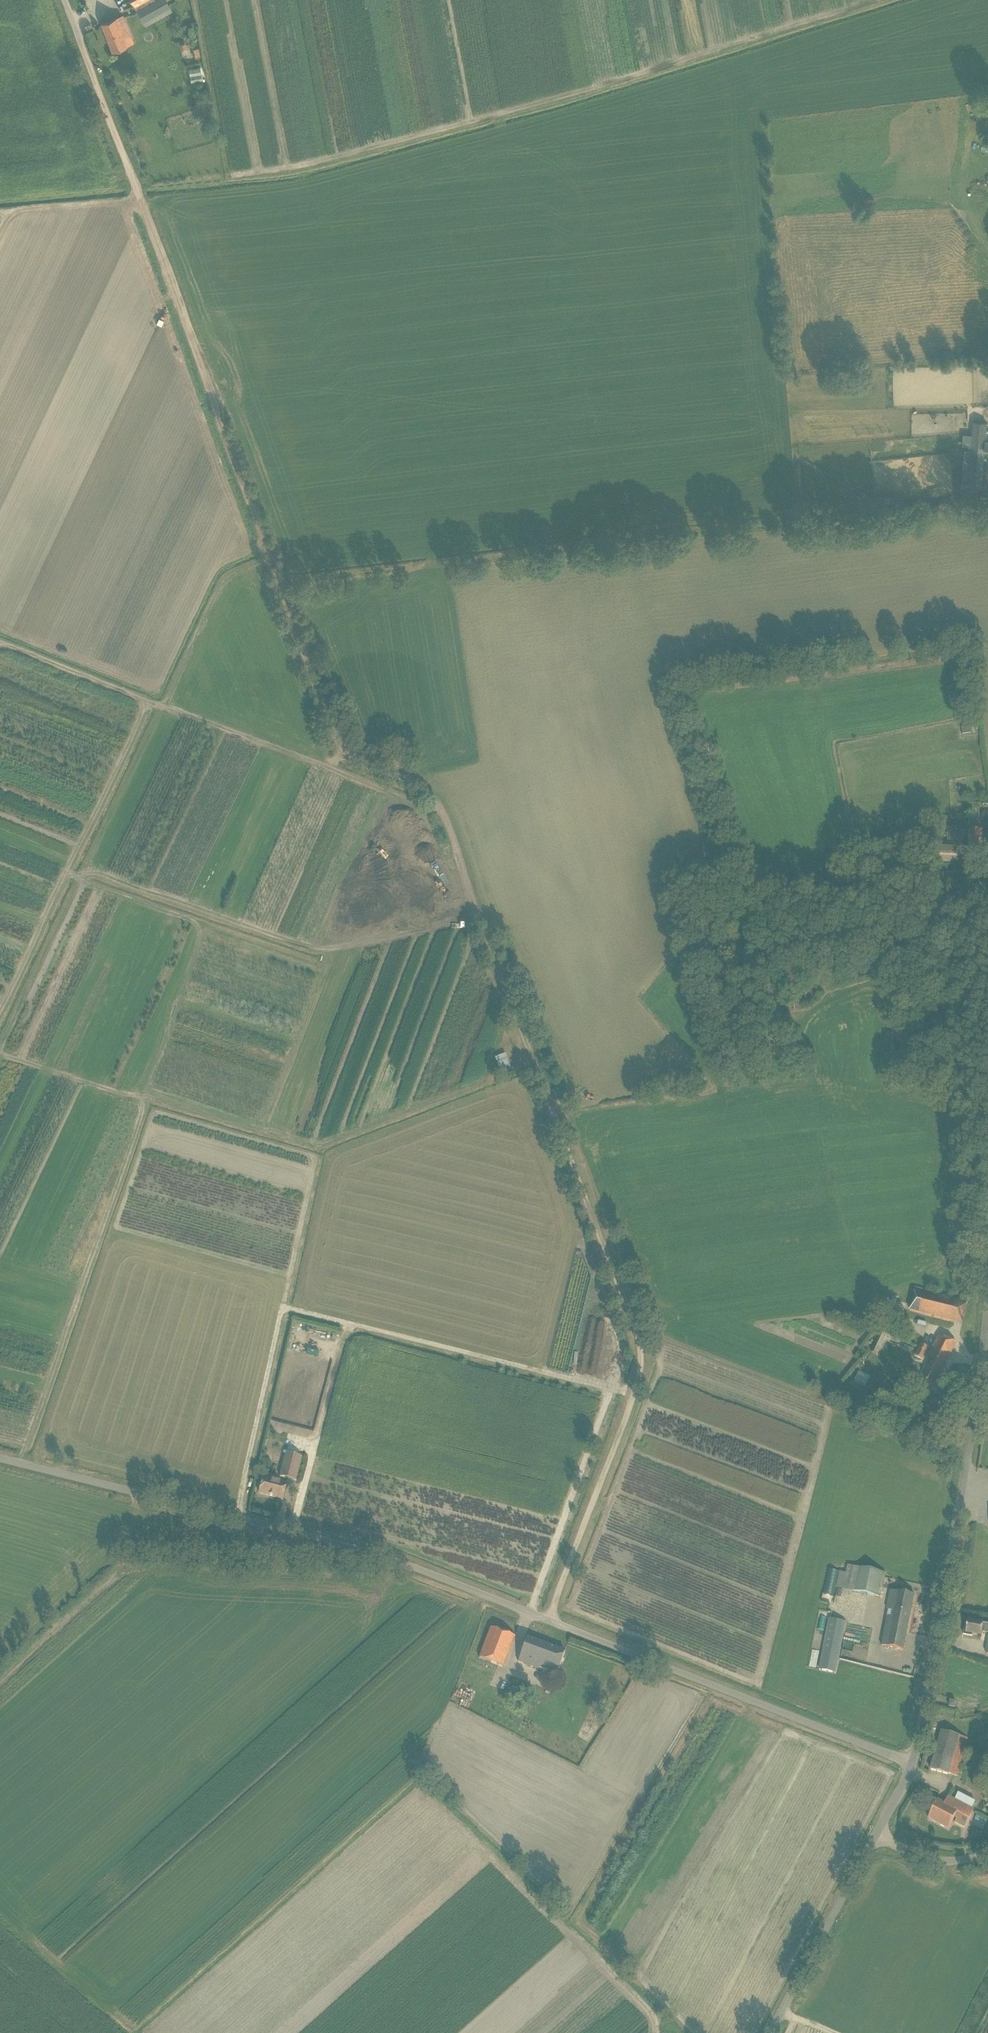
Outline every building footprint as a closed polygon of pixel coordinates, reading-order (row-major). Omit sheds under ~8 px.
[(142,22),(143,23),(170,8),(165,0),(131,0),(142,22)] [(112,52),(121,48),(127,46),(123,37),(130,34),(122,15),(101,23),(112,52)] [(971,450),(968,487),(981,488),(984,450),(985,440),(987,422),(974,421),(971,450)] [(957,466),(969,468),(971,456),(959,454),(957,466)] [(943,471),(933,471),(933,478),(928,478),(928,489),(943,488),(943,471)] [(944,728),(944,739),(961,739),(961,728),(944,728)] [(887,817),(879,819),(882,830),(890,828),(887,817)] [(957,843),(962,843),(962,847),(971,848),(981,848),(982,832),(969,831),(969,832),(963,832),(963,827),(948,827),(947,843),(924,842),(924,854),(956,855),(957,843)] [(512,1074),(505,1054),(494,1058),(501,1077),(512,1074)] [(967,1302),(958,1300),(915,1290),(910,1311),(955,1322),(956,1315),(964,1317),(967,1302)] [(921,1380),(925,1382),(933,1387),(956,1344),(948,1339),(939,1335),(928,1356),(933,1358),(921,1380)] [(929,1349),(921,1344),(915,1356),(924,1360),(929,1349)] [(295,1480),(302,1457),(286,1453),(280,1476),(295,1480)] [(282,1499),(285,1489),(286,1484),(263,1478),(261,1483),(259,1493),(282,1499)] [(840,1571),(837,1587),(871,1595),(881,1597),(886,1573),(876,1571),(848,1565),(846,1573),(840,1571)] [(887,1609),(889,1610),(883,1637),(882,1646),(903,1650),(914,1595),(891,1590),(887,1609)] [(835,1673),(837,1663),(846,1622),(830,1619),(822,1660),(820,1670),(835,1673)] [(972,1634),(981,1636),(982,1632),(987,1633),(987,1625),(983,1624),(983,1623),(978,1622),(968,1621),(967,1626),(965,1626),(963,1635),(972,1636),(972,1634)] [(487,1637),(479,1657),(504,1666),(511,1646),(515,1636),(491,1627),(487,1637)] [(556,1676),(562,1660),(565,1651),(527,1637),(524,1646),(518,1661),(556,1676)] [(506,1685),(522,1691),(526,1681),(510,1675),(506,1685)] [(580,1706),(578,1713),(585,1715),(587,1709),(580,1706)] [(573,1738),(583,1718),(576,1715),(566,1734),(573,1738)] [(967,1738),(951,1734),(941,1731),(930,1770),(940,1772),(956,1777),(967,1738)] [(959,1815),(955,1822),(964,1827),(973,1810),(949,1797),(945,1804),(938,1801),(929,1819),(948,1829),(956,1813),(959,1815)] [(987,1829),(987,1819),(982,1816),(976,1826),(986,1832),(987,1829)]
